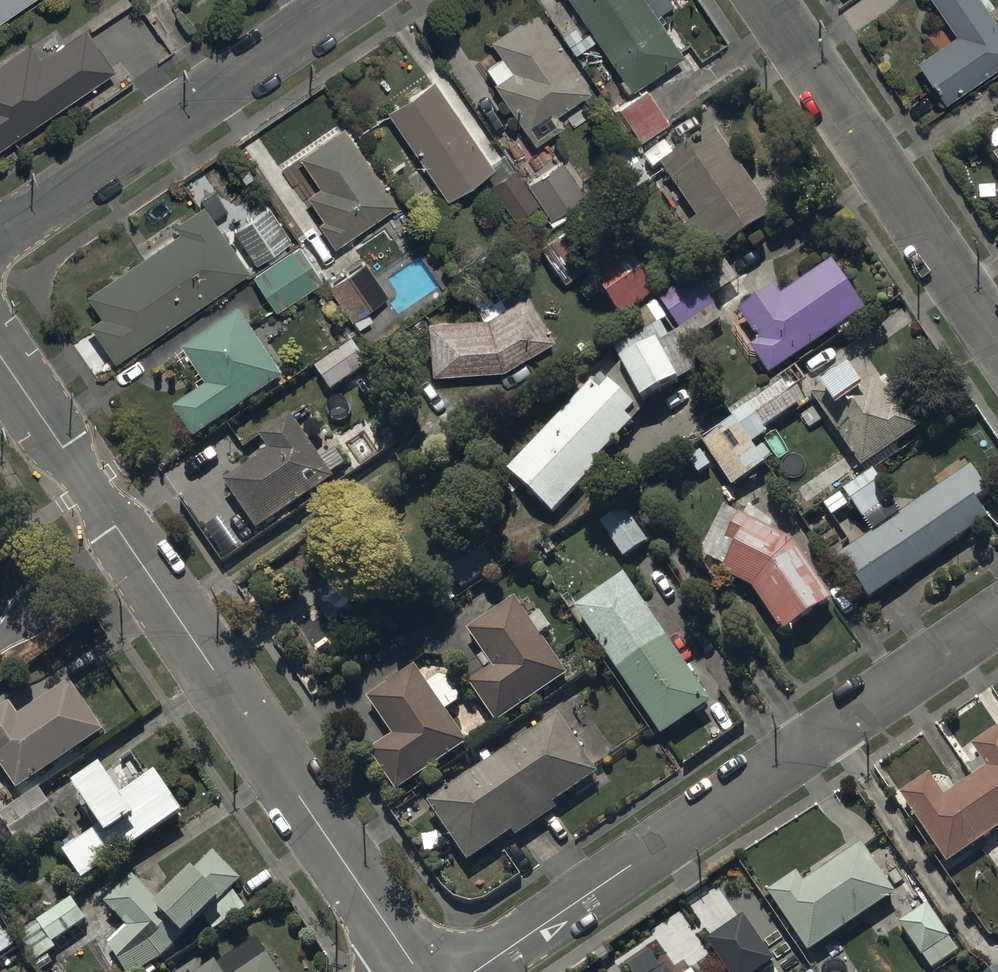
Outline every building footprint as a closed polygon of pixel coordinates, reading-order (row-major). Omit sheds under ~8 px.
[(27,0),(0,0),(0,18),(27,0)] [(649,0),(572,0),(592,28),(582,35),(575,24),(562,33),(575,53),(598,37),(631,86),(683,51),(649,0)] [(984,0),(935,0),(956,31),(917,58),(945,99),(997,63),(997,20),(984,0)] [(537,7),(492,37),(503,53),(484,66),(534,141),(564,121),(556,110),(591,87),(537,7)] [(2,135),(83,81),(40,17),(8,39),(19,56),(0,68),(0,132),(2,135)] [(495,165),(435,78),(388,110),(448,198),(495,165)] [(669,120),(646,86),(619,104),(642,138),(669,120)] [(319,218),(336,244),(386,211),(402,236),(416,227),(347,121),(300,151),(312,170),(301,177),(325,214),(319,218)] [(773,213),(716,127),(664,163),(700,216),(685,226),(705,255),(720,245),(722,248),(773,213)] [(633,150),(595,172),(613,203),(651,181),(633,150)] [(528,180),(539,200),(550,216),(585,193),(562,158),(528,180)] [(539,200),(528,180),(518,165),(492,181),(515,216),(539,200)] [(117,358),(251,267),(206,200),(135,248),(140,255),(88,291),(103,312),(92,320),(117,358)] [(270,204),(233,228),(255,263),(293,239),(270,204)] [(594,211),(541,245),(563,280),(616,246),(594,211)] [(588,293),(601,284),(622,316),(659,291),(625,242),(588,267),(592,272),(569,287),(581,305),(592,298),(588,293)] [(300,243),(253,274),(276,310),(323,279),(300,243)] [(389,292),(366,259),(329,285),(353,319),(359,315),(366,326),(379,317),(371,305),(389,292)] [(737,326),(769,374),(868,309),(835,259),(782,294),(776,286),(740,310),(746,320),(737,326)] [(695,275),(660,297),(688,341),(723,319),(695,275)] [(432,371),(504,367),(556,337),(530,290),(487,314),(429,317),(432,371)] [(643,331),(614,347),(623,364),(600,388),(592,381),(508,469),(553,512),(599,463),(596,461),(649,406),(644,399),(655,392),(696,370),(677,333),(670,337),(662,322),(667,319),(658,302),(634,314),(643,331)] [(285,378),(240,310),(183,348),(208,386),(175,408),(194,438),(285,378)] [(317,365),(333,389),(369,365),(353,341),(317,365)] [(859,360),(812,392),(862,466),(922,426),(903,398),(896,403),(880,378),(874,382),(859,360)] [(734,418),(752,443),(768,433),(765,429),(800,405),(780,375),(728,411),(734,418)] [(322,459),(292,414),(262,434),(272,449),(226,480),(259,528),(336,477),(334,474),(348,465),(337,449),(322,459)] [(752,443),(734,418),(702,440),(734,485),(766,463),(752,443)] [(840,553),(870,597),(990,517),(979,500),(991,492),(973,464),(970,467),(964,457),(934,477),(940,486),(902,512),(874,469),(845,488),(873,532),(840,553)] [(626,504),(600,521),(624,558),(649,541),(626,504)] [(833,598),(794,541),(735,509),(719,540),(727,544),(717,561),(727,566),(724,572),(752,587),(783,632),(833,598)] [(711,702),(624,573),(575,606),(661,735),(711,702)] [(517,597),(468,629),(484,653),(479,656),(486,668),(493,663),(495,666),(470,682),(495,722),(568,674),(542,633),(551,627),(541,612),(531,618),(517,597)] [(388,730),(363,748),(397,795),(471,743),(448,710),(460,702),(460,694),(449,676),(441,674),(430,682),(416,663),(366,699),(388,730)] [(105,730),(71,678),(19,712),(12,702),(0,710),(0,757),(19,787),(105,730)] [(600,773),(560,714),(429,801),(469,861),(514,831),(518,837),(560,809),(556,802),(600,773)] [(901,792),(948,863),(997,830),(997,727),(972,744),(982,759),(967,768),(972,776),(956,786),(951,778),(938,786),(930,773),(901,792)] [(83,880),(185,810),(160,770),(126,793),(106,765),(74,787),(100,826),(64,851),(83,880)] [(62,821),(41,789),(0,815),(21,847),(62,821)] [(811,951),(897,892),(862,842),(806,882),(799,872),(770,892),(811,951)] [(244,879),(216,851),(162,901),(137,875),(107,903),(129,926),(110,945),(129,971),(138,971),(163,959),(244,879)] [(55,941),(88,920),(72,896),(37,919),(41,924),(21,937),(37,961),(59,947),(55,941)] [(951,936),(927,903),(897,924),(921,958),(924,955),(933,968),(959,951),(949,937),(951,936)] [(743,914),(706,939),(729,971),(758,971),(775,960),(743,914)] [(277,953),(272,956),(258,936),(204,971),(198,962),(182,971),(290,971),(277,953)]
